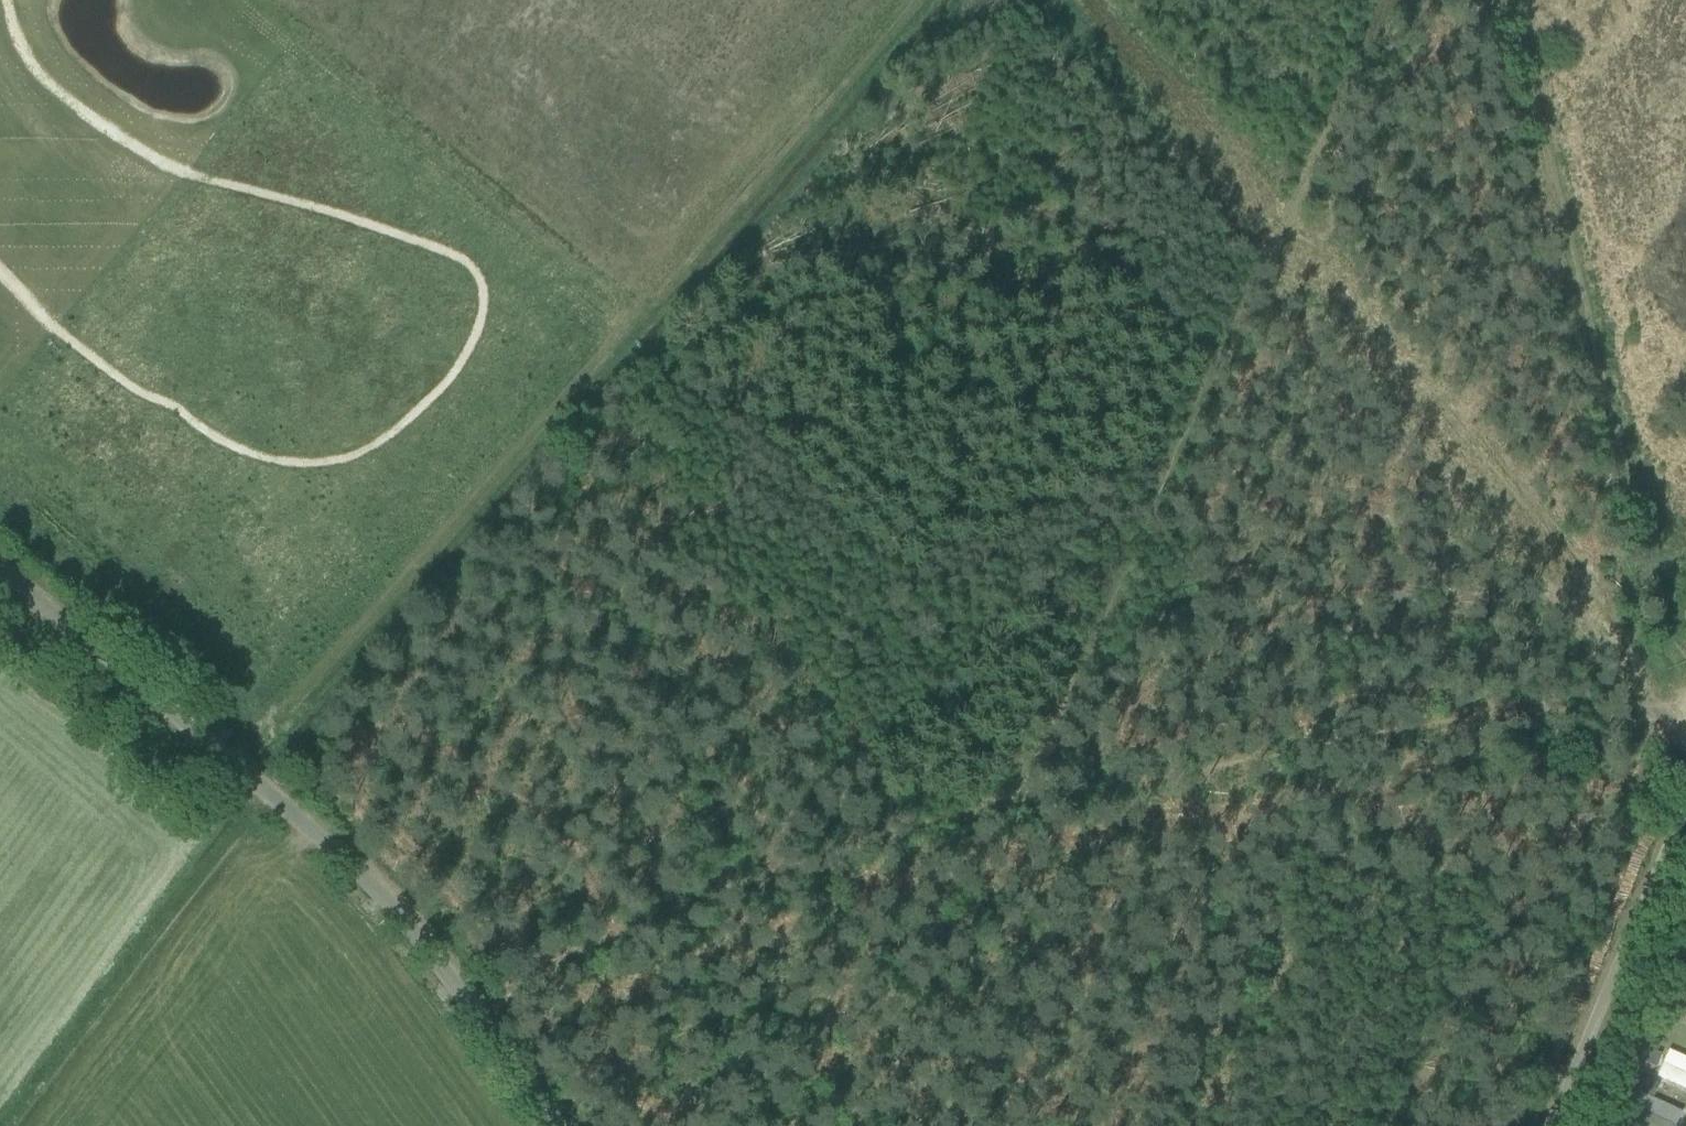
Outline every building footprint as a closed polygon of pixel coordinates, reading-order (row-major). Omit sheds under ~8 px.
[(1685,1109),(1641,1093),(1629,1125),(1679,1125),(1685,1109)]
